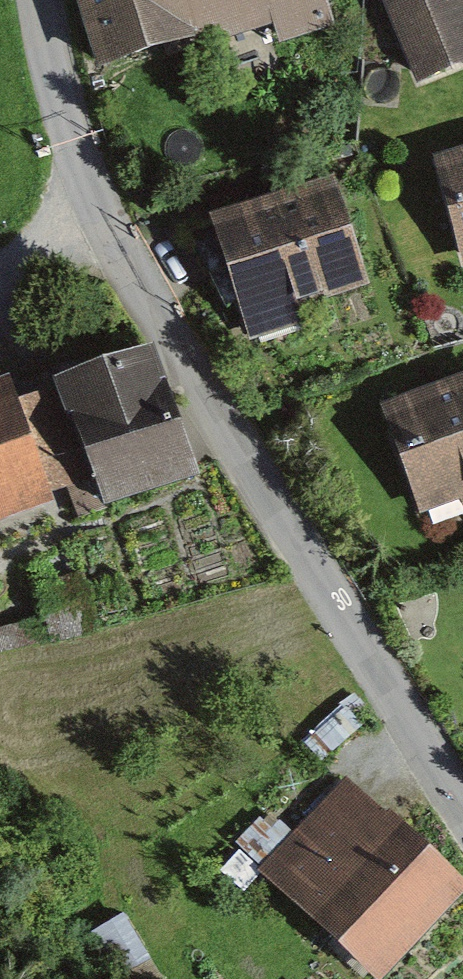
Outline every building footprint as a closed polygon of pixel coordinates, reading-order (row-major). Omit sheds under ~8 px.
[(321,16),(316,0),(83,0),(101,59),(260,10),(275,59),(329,42),(321,16)] [(462,53),(462,0),(389,0),(420,72),(462,53)] [(435,168),(462,262),(462,160),(435,168)] [(334,183),(209,221),(248,348),(307,330),(299,305),(365,285),(334,183)] [(201,475),(153,345),(50,383),(68,432),(40,442),(58,491),(96,477),(107,509),(201,475)] [(376,405),(413,511),(462,494),(462,498),(462,375),(376,405)] [(9,381),(0,384),(0,526),(54,507),(9,381)] [(462,891),(347,783),(259,876),(369,978),(380,978),(462,891)]
